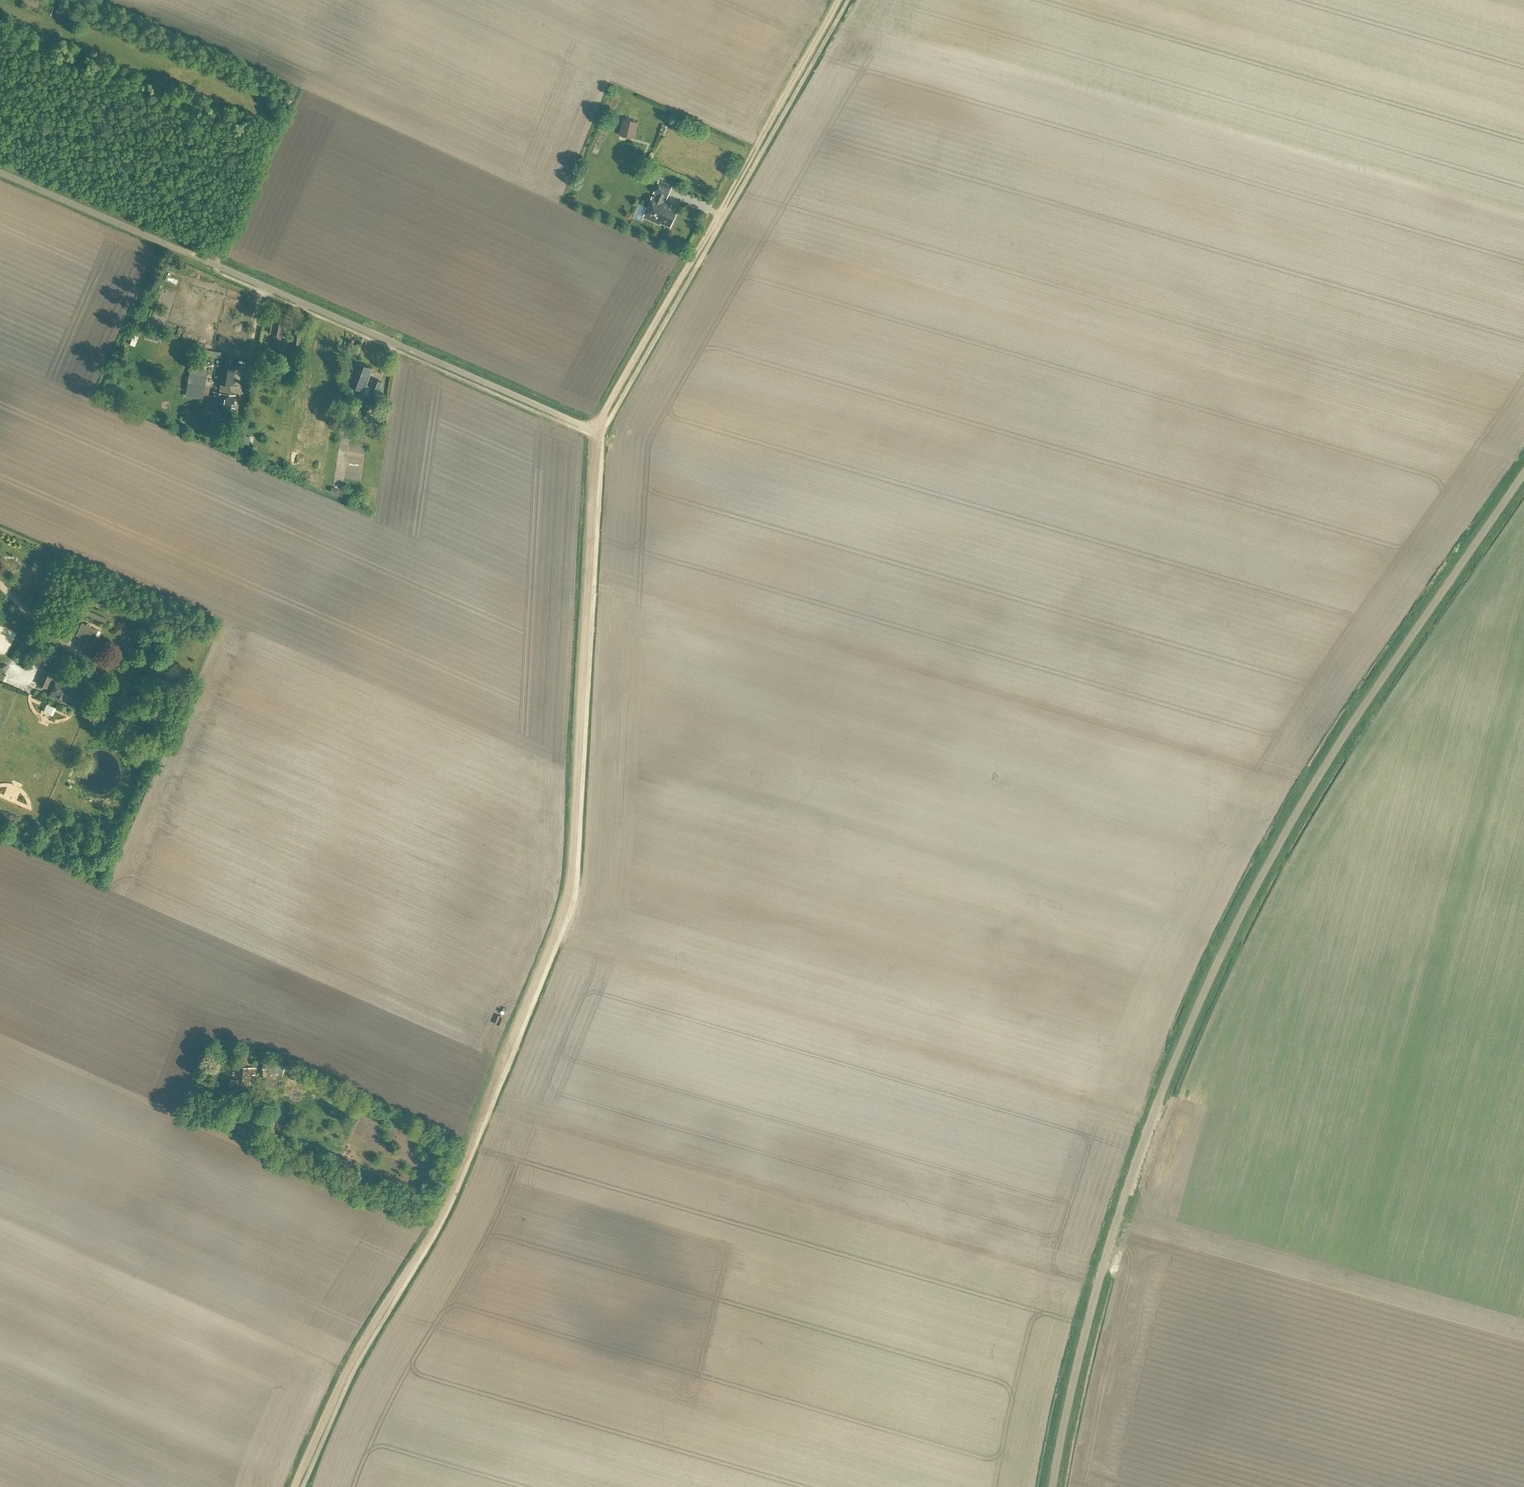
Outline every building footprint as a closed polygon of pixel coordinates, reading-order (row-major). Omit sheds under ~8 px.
[(59,3),(55,14),(64,17),(68,7),(59,3)] [(623,119),(620,135),(634,138),(638,122),(623,119)] [(655,197),(652,196),(643,216),(660,224),(661,223),(670,227),(677,211),(668,207),(670,204),(664,201),(665,198),(667,198),(672,185),(659,180),(654,193),(657,194),(655,197)] [(279,345),(284,319),(273,317),(269,332),(272,333),(270,343),(279,345)] [(298,344),(301,328),(292,327),(289,343),(298,344)] [(231,385),(237,354),(222,351),(216,382),(231,385)] [(373,386),(366,384),(372,367),(357,361),(349,384),(364,389),(362,393),(377,398),(383,382),(375,379),(373,386)] [(202,399),(206,376),(189,373),(185,396),(202,399)] [(231,415),(235,395),(213,391),(208,420),(227,423),(229,414),(231,415)] [(376,407),(375,417),(385,419),(386,409),(376,407)] [(233,437),(230,450),(236,452),(240,438),(233,437)] [(105,623),(107,619),(85,609),(83,613),(105,623)] [(83,621),(78,635),(95,640),(100,626),(83,621)] [(54,685),(50,694),(74,705),(80,692),(55,681),(50,678),(53,673),(44,669),(38,683),(46,687),(47,686),(48,683),(54,685)] [(56,712),(57,705),(48,703),(46,710),(56,712)] [(270,1052),(260,1051),(259,1067),(269,1068),(270,1052)] [(284,1065),(285,1060),(278,1059),(277,1064),(276,1073),(283,1074),(284,1070),(287,1070),(288,1066),(284,1065)] [(253,1074),(254,1068),(236,1067),(235,1079),(229,1079),(229,1087),(234,1087),(234,1095),(243,1096),(243,1094),(253,1095),(253,1089),(248,1088),(249,1074),(253,1074)] [(206,1119),(209,1113),(194,1106),(192,1112),(206,1119)]
